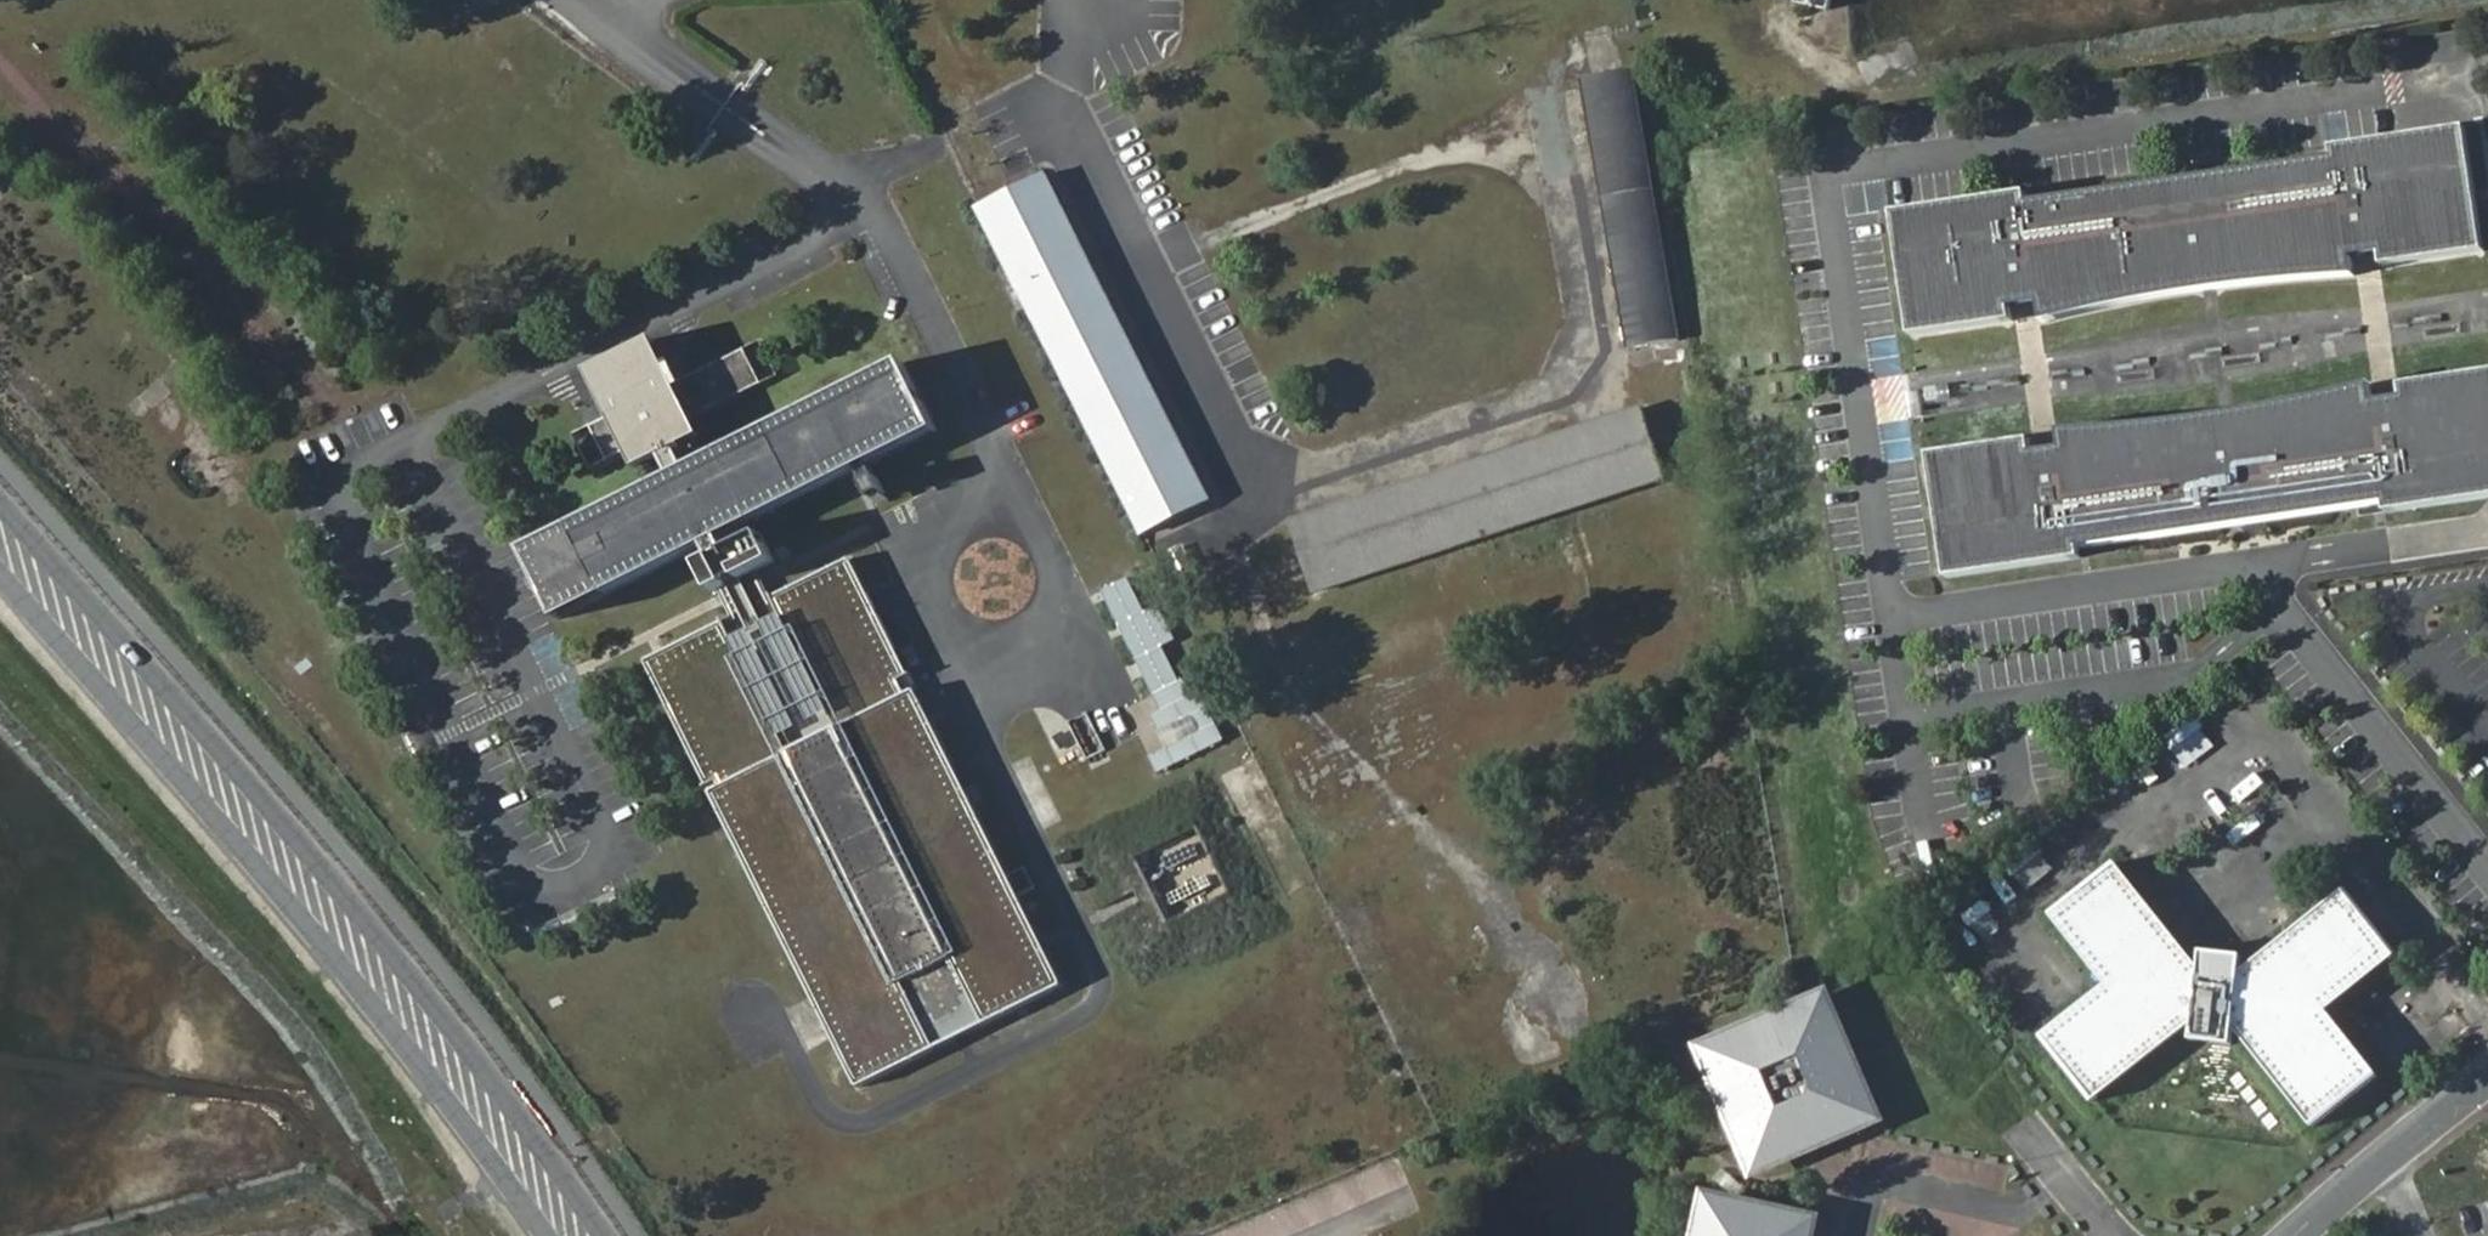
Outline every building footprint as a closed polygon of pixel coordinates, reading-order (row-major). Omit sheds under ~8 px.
[(1682,340),(1633,69),(1579,78),(1628,350),(1682,340)] [(2029,199),(2027,187),(1894,206),(1912,332),(2013,318),(2011,306),(2040,302),(2042,319),(2116,306),(2197,293),(2309,279),(2334,276),(2355,274),(2352,256),(2381,252),(2382,264),(2484,249),(2465,124),(2332,143),(2334,155),(2029,199)] [(1217,502),(1051,167),(978,204),(1145,538),(1217,502)] [(704,436),(694,414),(780,374),(765,341),(676,382),(655,336),(589,367),(613,416),(578,433),(593,464),(629,447),(638,466),(704,436)] [(559,615),(939,424),(906,355),(524,547),(559,615)] [(1930,452),(1948,578),(2081,559),(2079,548),(2378,505),(2385,504),(2386,515),(2487,500),(2487,372),(2400,385),(2401,397),(2373,401),(2370,383),(2346,387),(2248,405),(2153,418),(2076,426),(2058,427),(2061,446),(2032,450),(2030,438),(1930,452)] [(1313,594),(1664,480),(1641,408),(1289,522),(1313,594)] [(1065,984),(854,557),(646,660),(857,1087),(1065,984)] [(1164,644),(1177,638),(1161,604),(1148,610),(1132,576),(1103,589),(1104,591),(1161,710),(1152,715),(1168,748),(1151,756),(1158,772),(1225,739),(1193,673),(1181,679),(1164,644)] [(2239,990),(2203,987),(2201,984),(2115,868),(2051,923),(2105,992),(2065,1024),(2041,1044),(2094,1111),(2185,1035),(2184,1045),(2241,1049),(2242,1039),(2316,1140),(2385,1086),(2335,1020),(2404,965),(2350,897),(2239,990)] [(2205,965),(2203,987),(2239,990),(2240,967),(2205,965)] [(1754,1167),(1867,1119),(1819,1002),(1705,1050),(1754,1167)] [(2242,1058),(2241,1049),(2184,1045),(2184,1054),(2242,1058)] [(1711,1216),(1704,1214),(1699,1235),(1707,1235),(1711,1216)] [(1804,1235),(1777,1230),(1745,1223),(1711,1216),(1707,1235),(1803,1235),(1804,1235)] [(1745,1223),(1777,1230),(1774,1224),(1771,1220),(1765,1218),(1759,1216),(1754,1216),(1750,1216),(1747,1218),(1745,1223)]
